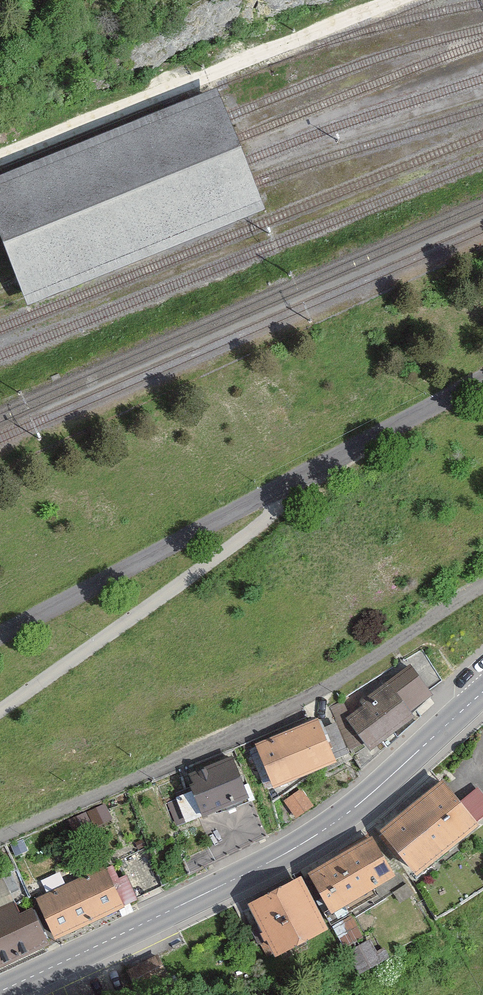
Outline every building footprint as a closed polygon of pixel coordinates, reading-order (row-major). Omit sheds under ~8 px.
[(28,292),(256,201),(249,184),(241,162),(232,141),(224,119),(215,96),(0,182),(0,223),(22,277),(28,292)] [(387,688),(405,713),(429,696),(407,665),(383,682),(387,688)] [(365,705),(343,720),(364,748),(373,741),(407,716),(405,713),(387,688),(365,705)] [(278,734),(248,746),(264,787),(318,766),(327,762),(311,721),(278,734)] [(226,754),(179,773),(197,816),(212,810),(244,797),(226,754)] [(443,784),(381,831),(415,874),(476,826),(443,784)] [(281,800),(294,819),(312,806),(299,787),(281,800)] [(208,857),(260,836),(244,797),(212,810),(224,838),(203,846),(208,857)] [(374,838),(309,874),(331,913),(395,878),(374,838)] [(33,900),(49,937),(119,907),(103,870),(33,900)] [(14,902),(6,875),(0,877),(0,906),(14,902)] [(299,876),(245,903),(272,957),(326,929),(299,876)] [(40,945),(21,901),(0,910),(0,962),(40,945)] [(352,974),(376,959),(364,938),(340,953),(352,974)]
